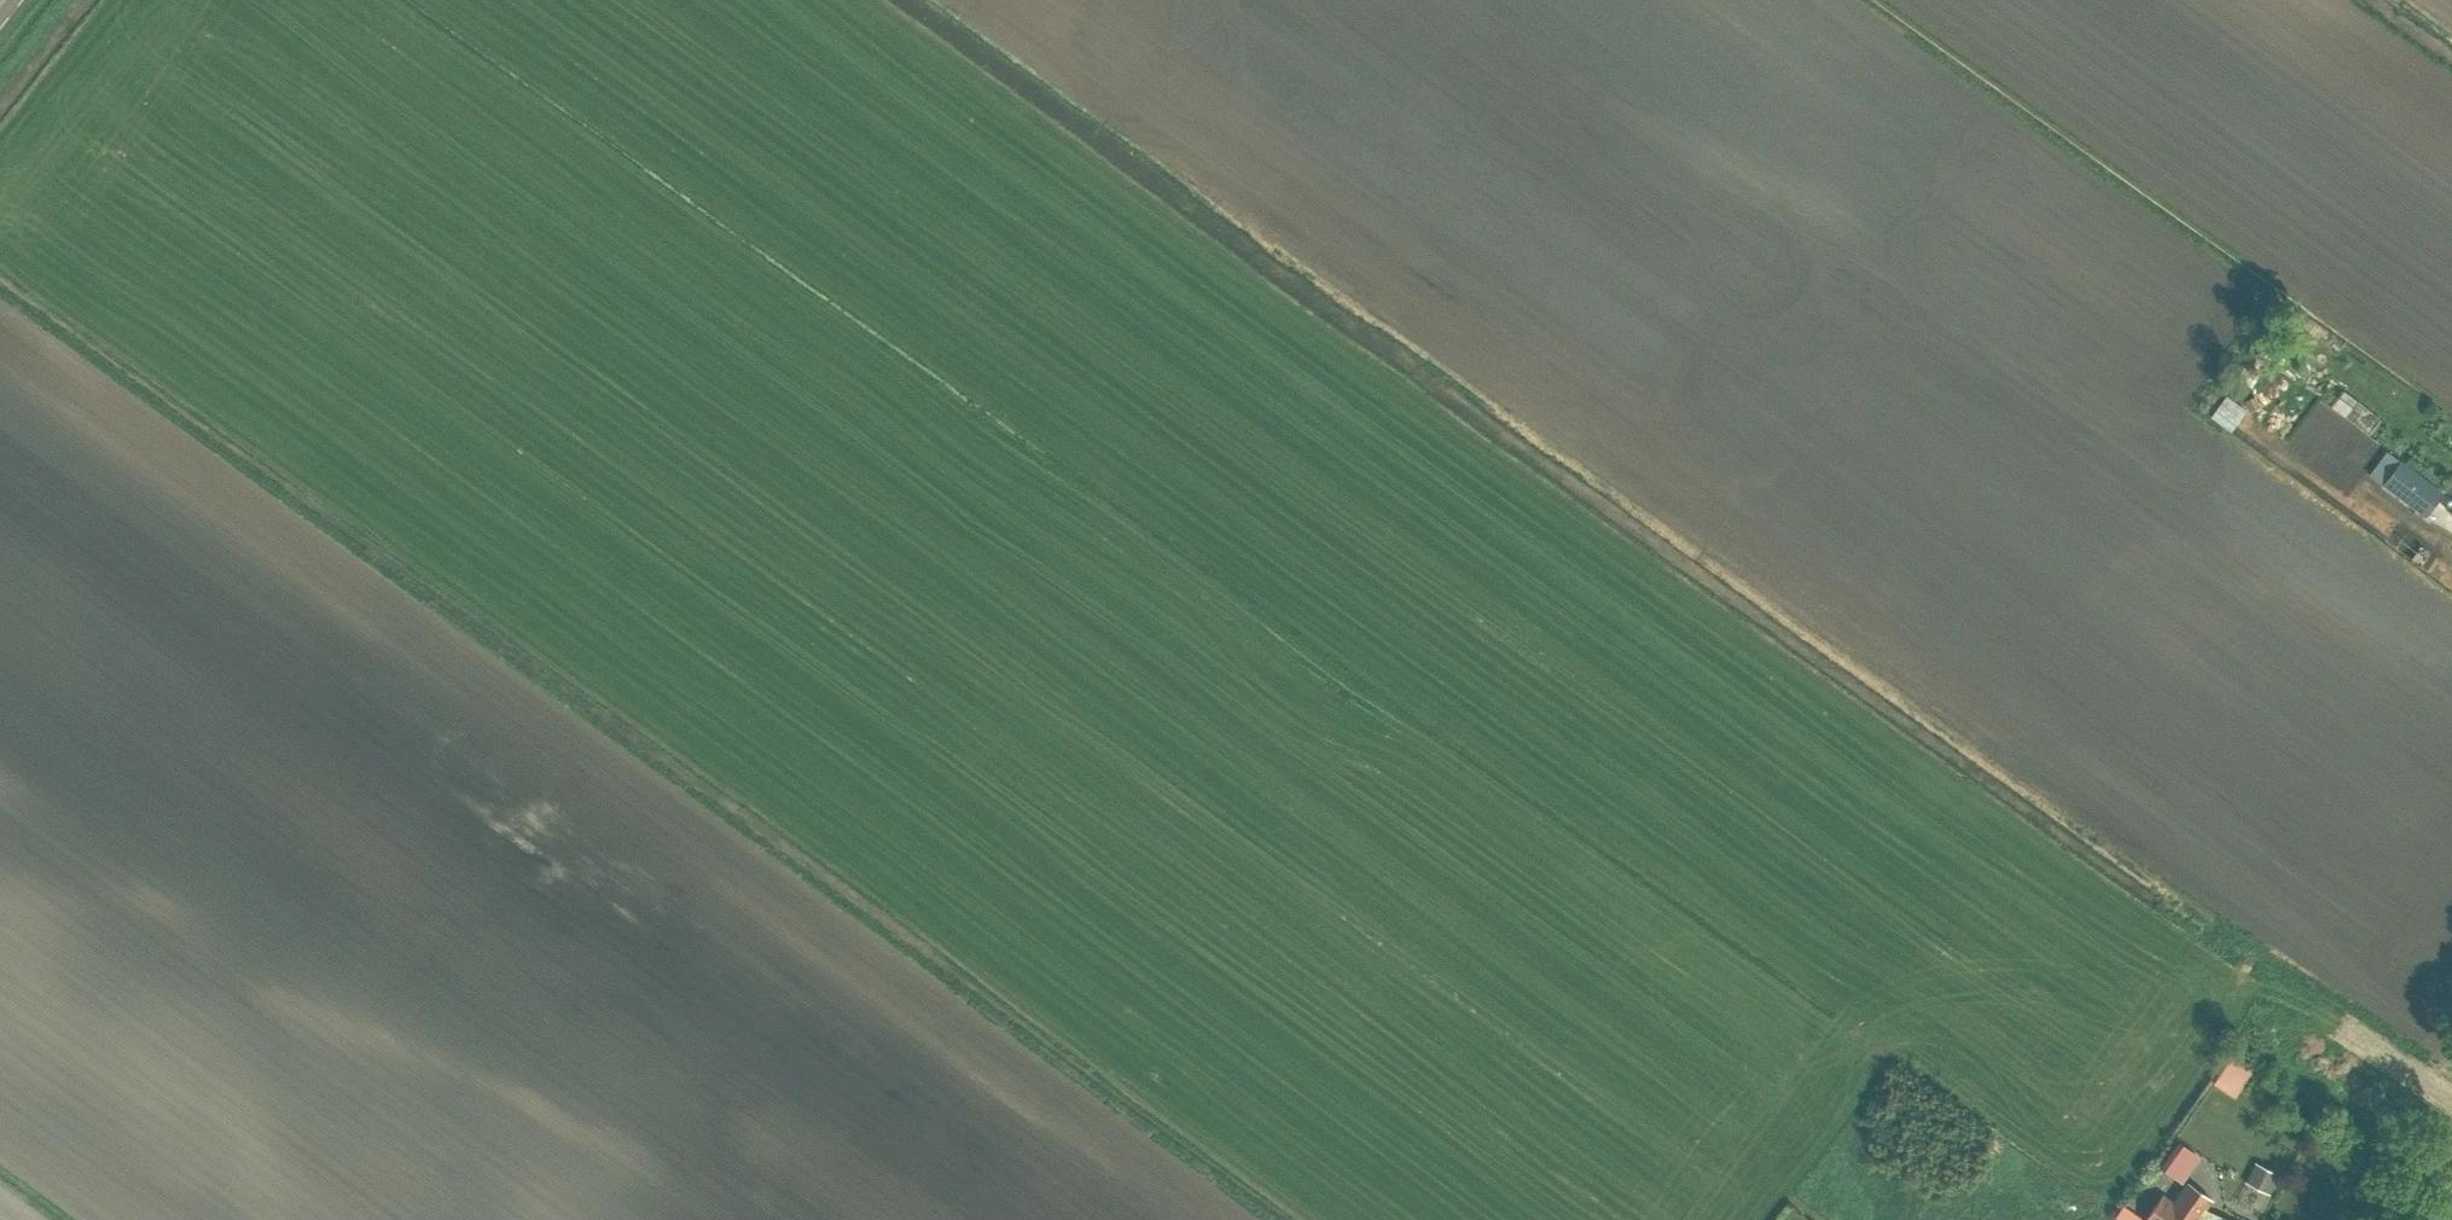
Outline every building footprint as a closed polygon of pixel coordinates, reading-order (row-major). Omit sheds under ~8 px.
[(2233,393),(2218,414),(2239,428),(2253,407),(2233,393)] [(2383,486),(2422,516),(2439,492),(2400,463),(2383,486)] [(2191,1141),(2172,1167),(2190,1179),(2208,1153),(2191,1141)] [(2269,1193),(2279,1173),(2256,1161),(2245,1181),(2269,1193)] [(2204,1210),(2211,1200),(2187,1183),(2173,1203),(2162,1195),(2144,1219),(2225,1219),(2204,1210)]
